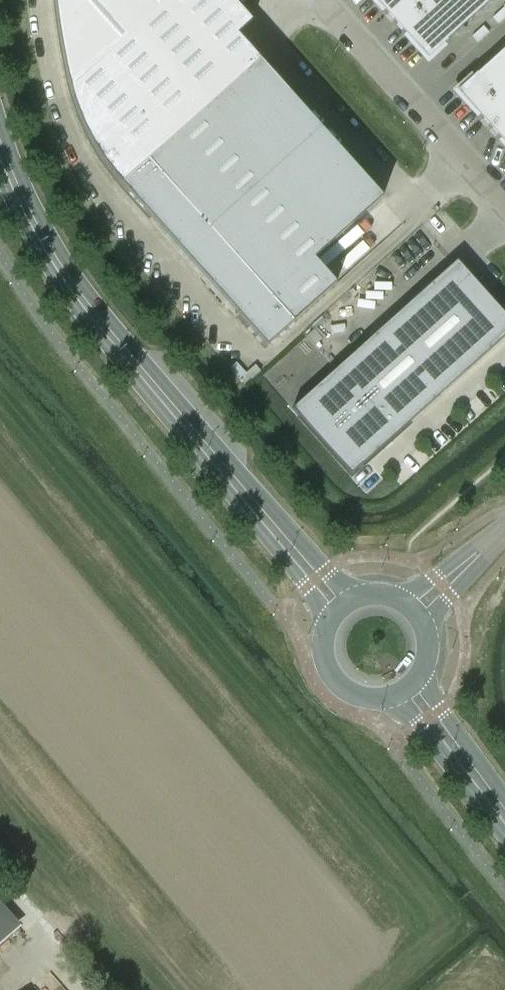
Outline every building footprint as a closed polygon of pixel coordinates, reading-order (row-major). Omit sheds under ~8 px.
[(55,3),(55,11),(57,21),(58,32),(60,42),(61,49),(62,56),(63,59),(63,62),(65,69),(65,71),(66,74),(67,81),(69,88),(72,98),(75,109),(77,115),(80,121),(82,127),(84,131),(88,138),(92,145),(96,152),(101,161),(106,168),(114,176),(121,185),(259,62),(237,37),(251,23),(230,0),(54,0),(55,3)] [(395,23),(420,0),(374,0),(395,23)] [(395,23),(428,59),(493,0),(420,0),(395,23)] [(457,92),(490,128),(504,114),(504,48),(457,92)] [(259,62),(121,185),(266,348),(335,286),(313,261),(382,199),(259,62)] [(504,145),(504,114),(490,128),(504,145)] [(457,262),(292,409),(351,475),(504,337),(504,316),(457,262)] [(13,931),(0,916),(0,942),(13,931)]
